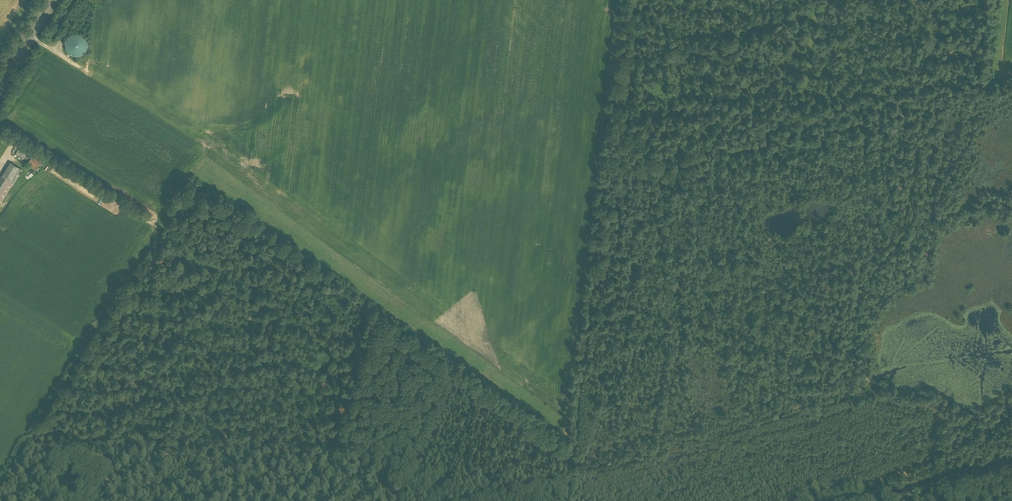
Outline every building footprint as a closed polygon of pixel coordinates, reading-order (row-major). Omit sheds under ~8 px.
[(68,52),(71,54),(74,55),(77,56),(81,55),(84,54),(86,51),(87,49),(88,49),(89,46),(88,42),(88,39),(86,36),(83,34),(80,33),(77,32),(74,33),(73,33),(70,34),(68,37),(66,39),(65,43),(65,46),(66,49),(68,52)] [(28,153),(19,148),(15,153),(24,159),(28,153)] [(42,162),(32,156),(27,166),(36,171),(42,162)] [(12,163),(4,176),(2,175),(0,179),(0,199),(2,201),(21,169),(12,163)]
